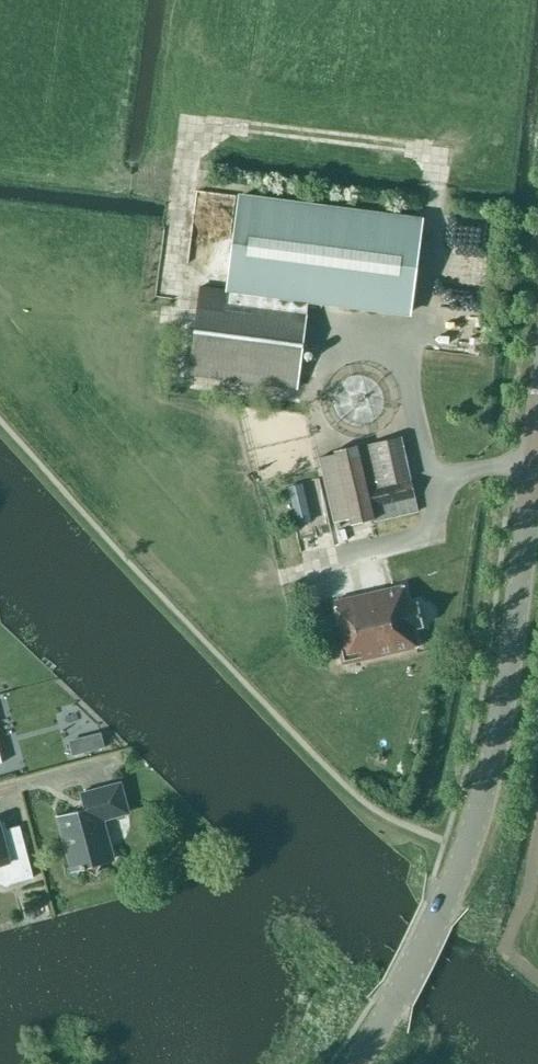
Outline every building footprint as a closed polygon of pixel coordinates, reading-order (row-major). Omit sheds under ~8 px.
[(296,388),(307,302),(410,316),(422,217),(239,194),(227,290),(199,286),(188,374),(296,388)] [(449,352),(475,352),(476,335),(449,335),(449,352)] [(399,436),(365,444),(365,443),(334,450),(334,453),(317,456),(333,521),(349,518),(351,524),(372,518),(373,520),(417,510),(410,478),(409,478),(399,436)] [(407,603),(402,583),(332,599),(338,623),(332,624),(341,663),(417,646),(412,627),(422,625),(417,601),(407,603)] [(101,819),(126,812),(118,784),(78,794),(82,809),(56,816),(68,859),(79,865),(80,870),(84,869),(83,868),(93,874),(104,855),(108,848),(101,819)] [(0,830),(0,883),(4,885),(32,877),(18,826),(0,831),(0,830)]
